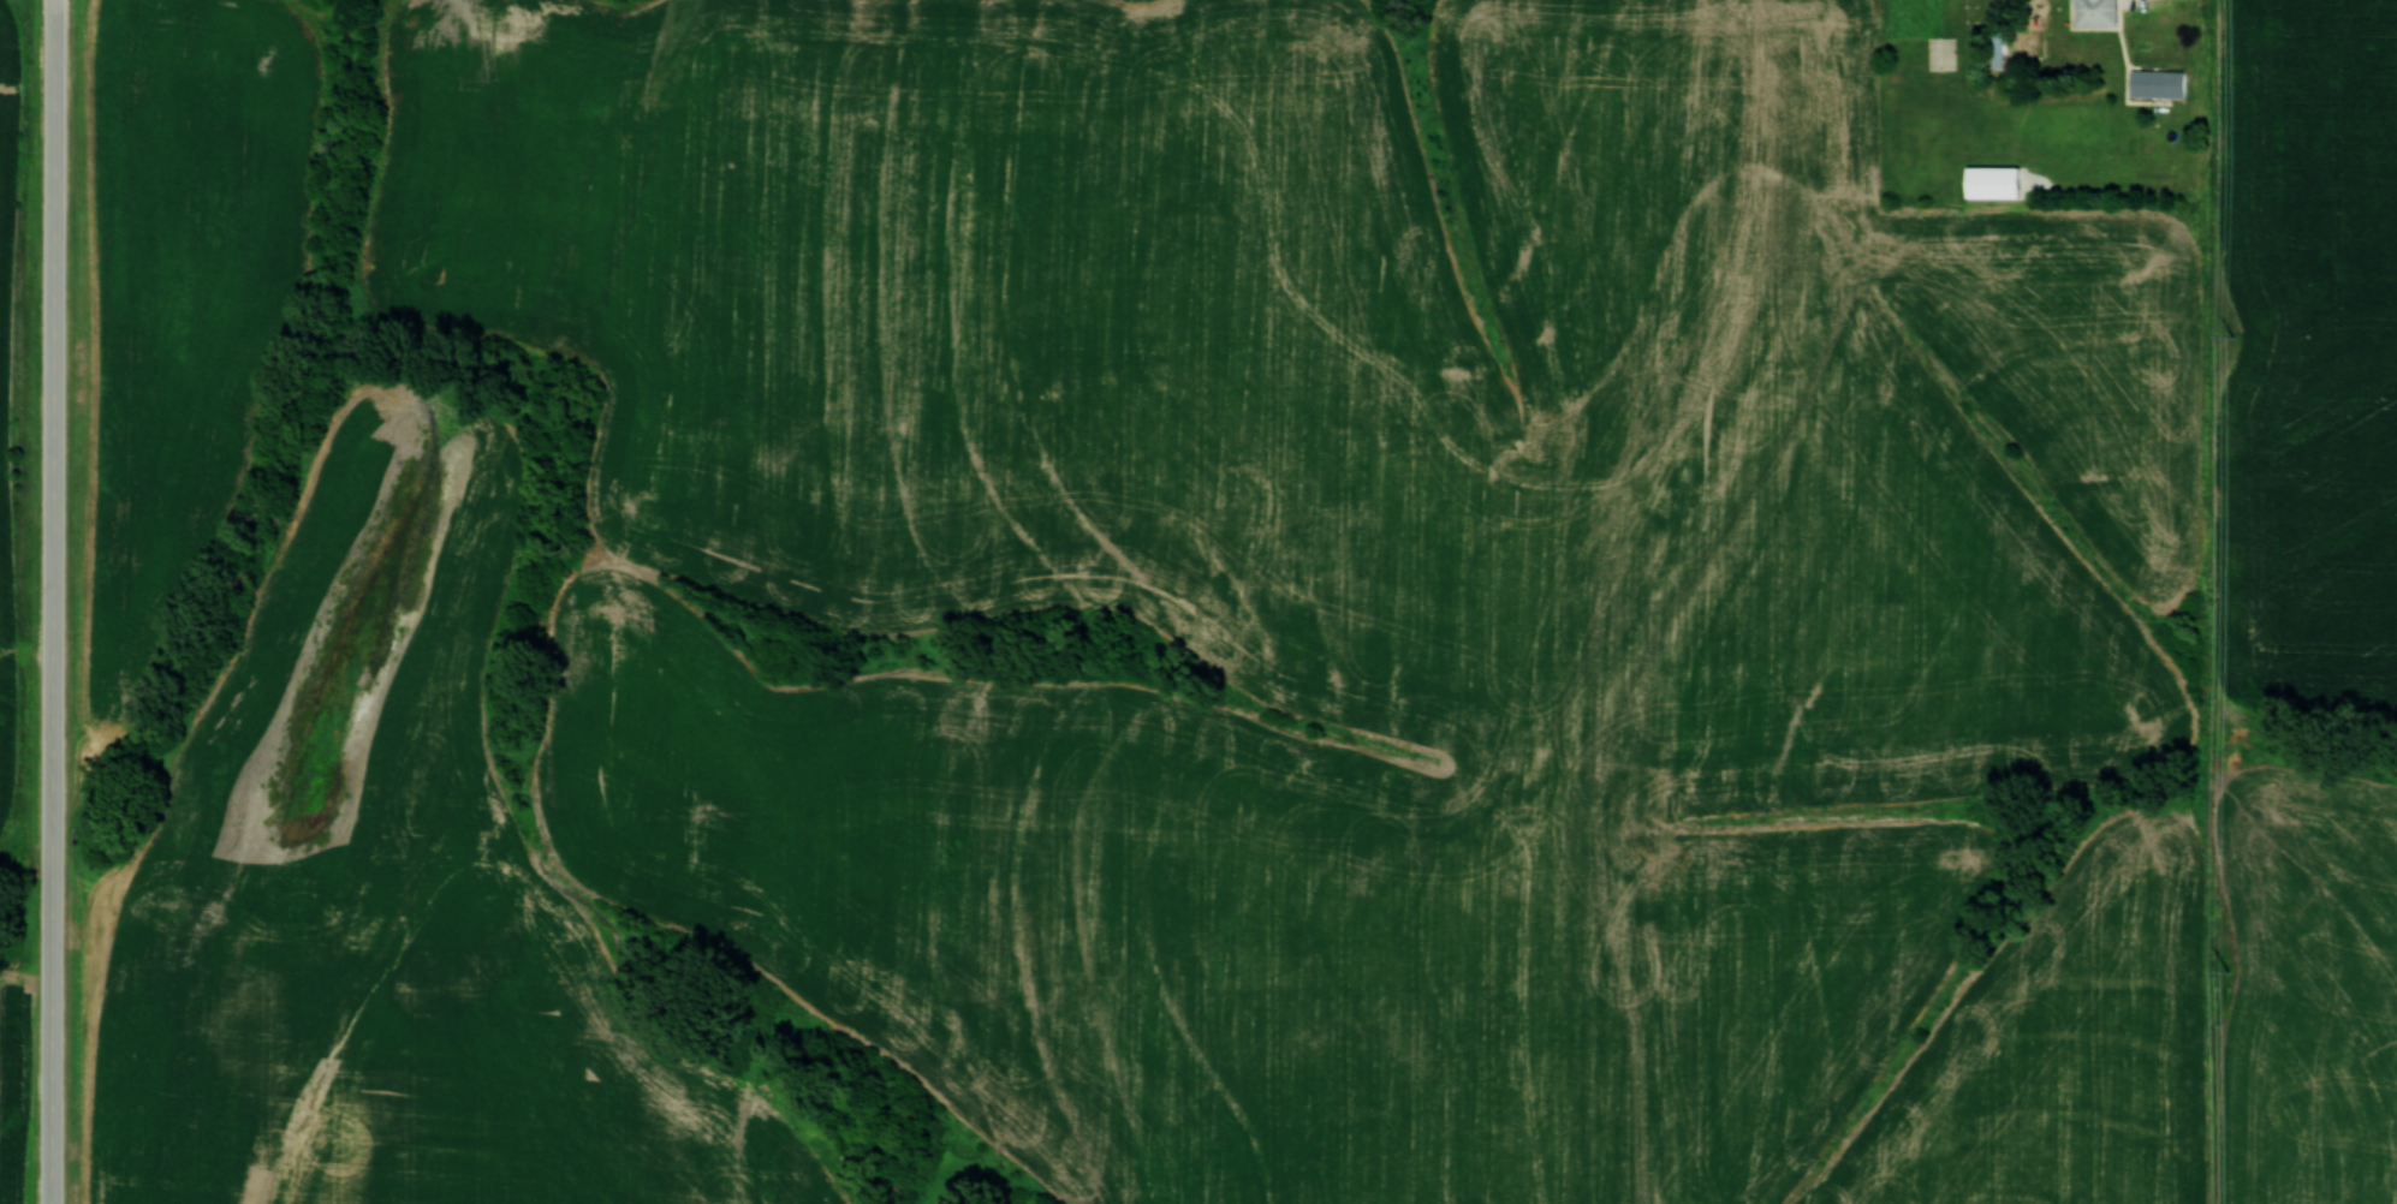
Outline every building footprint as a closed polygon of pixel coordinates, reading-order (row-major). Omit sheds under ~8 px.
[(2118,0),(2075,0),(2075,25),(2118,25),(2118,0)] [(2005,67),(2005,30),(1990,30),(1990,67),(2005,67)] [(1927,70),(1954,70),(1954,37),(1927,37),(1927,70)] [(2129,97),(2183,97),(2183,69),(2129,69),(2129,97)]
